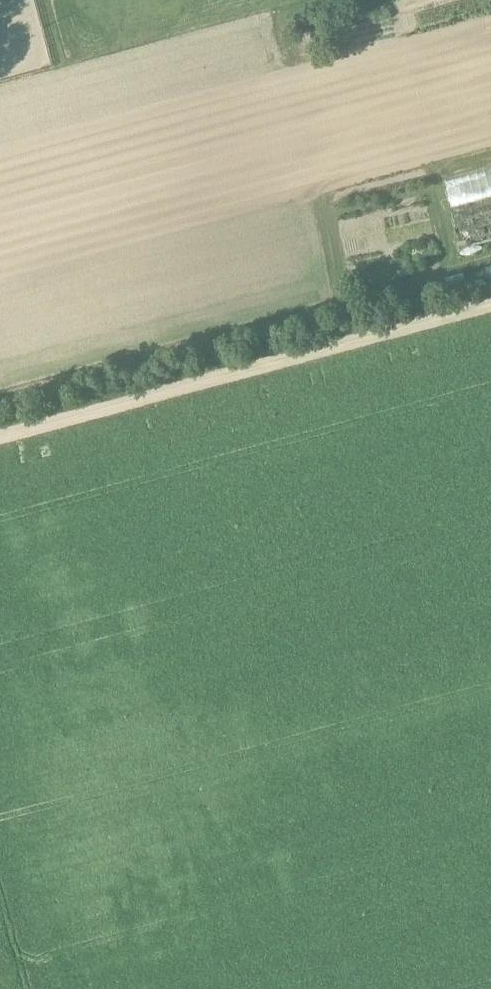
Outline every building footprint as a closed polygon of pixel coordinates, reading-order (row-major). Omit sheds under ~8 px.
[(447,177),(452,200),(490,192),(490,167),(447,177)]
